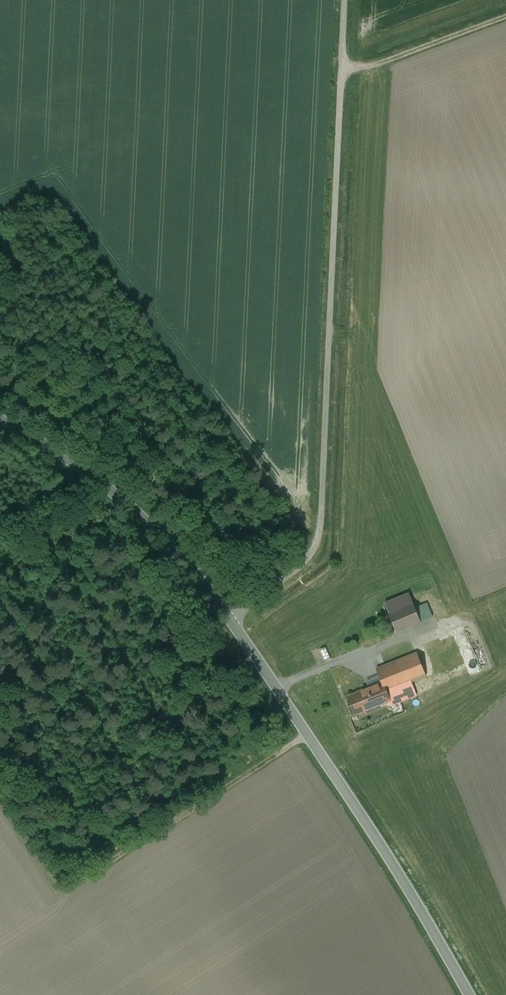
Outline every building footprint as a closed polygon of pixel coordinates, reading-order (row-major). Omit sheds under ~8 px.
[(410,594),(385,604),(389,614),(414,604),(410,594)] [(414,604),(389,614),(391,619),(393,622),(397,632),(421,622),(416,610),(414,604)] [(428,606),(416,610),(421,622),(433,618),(428,606)] [(397,632),(393,622),(388,624),(393,634),(397,632)] [(417,653),(377,669),(383,684),(386,692),(426,676),(417,653)] [(426,676),(386,692),(389,701),(391,705),(413,696),(431,689),(426,676)] [(369,689),(361,692),(358,691),(356,692),(355,692),(356,694),(348,697),(355,714),(356,714),(356,713),(365,710),(366,710),(389,701),(386,692),(383,684),(369,690),(369,689)]
